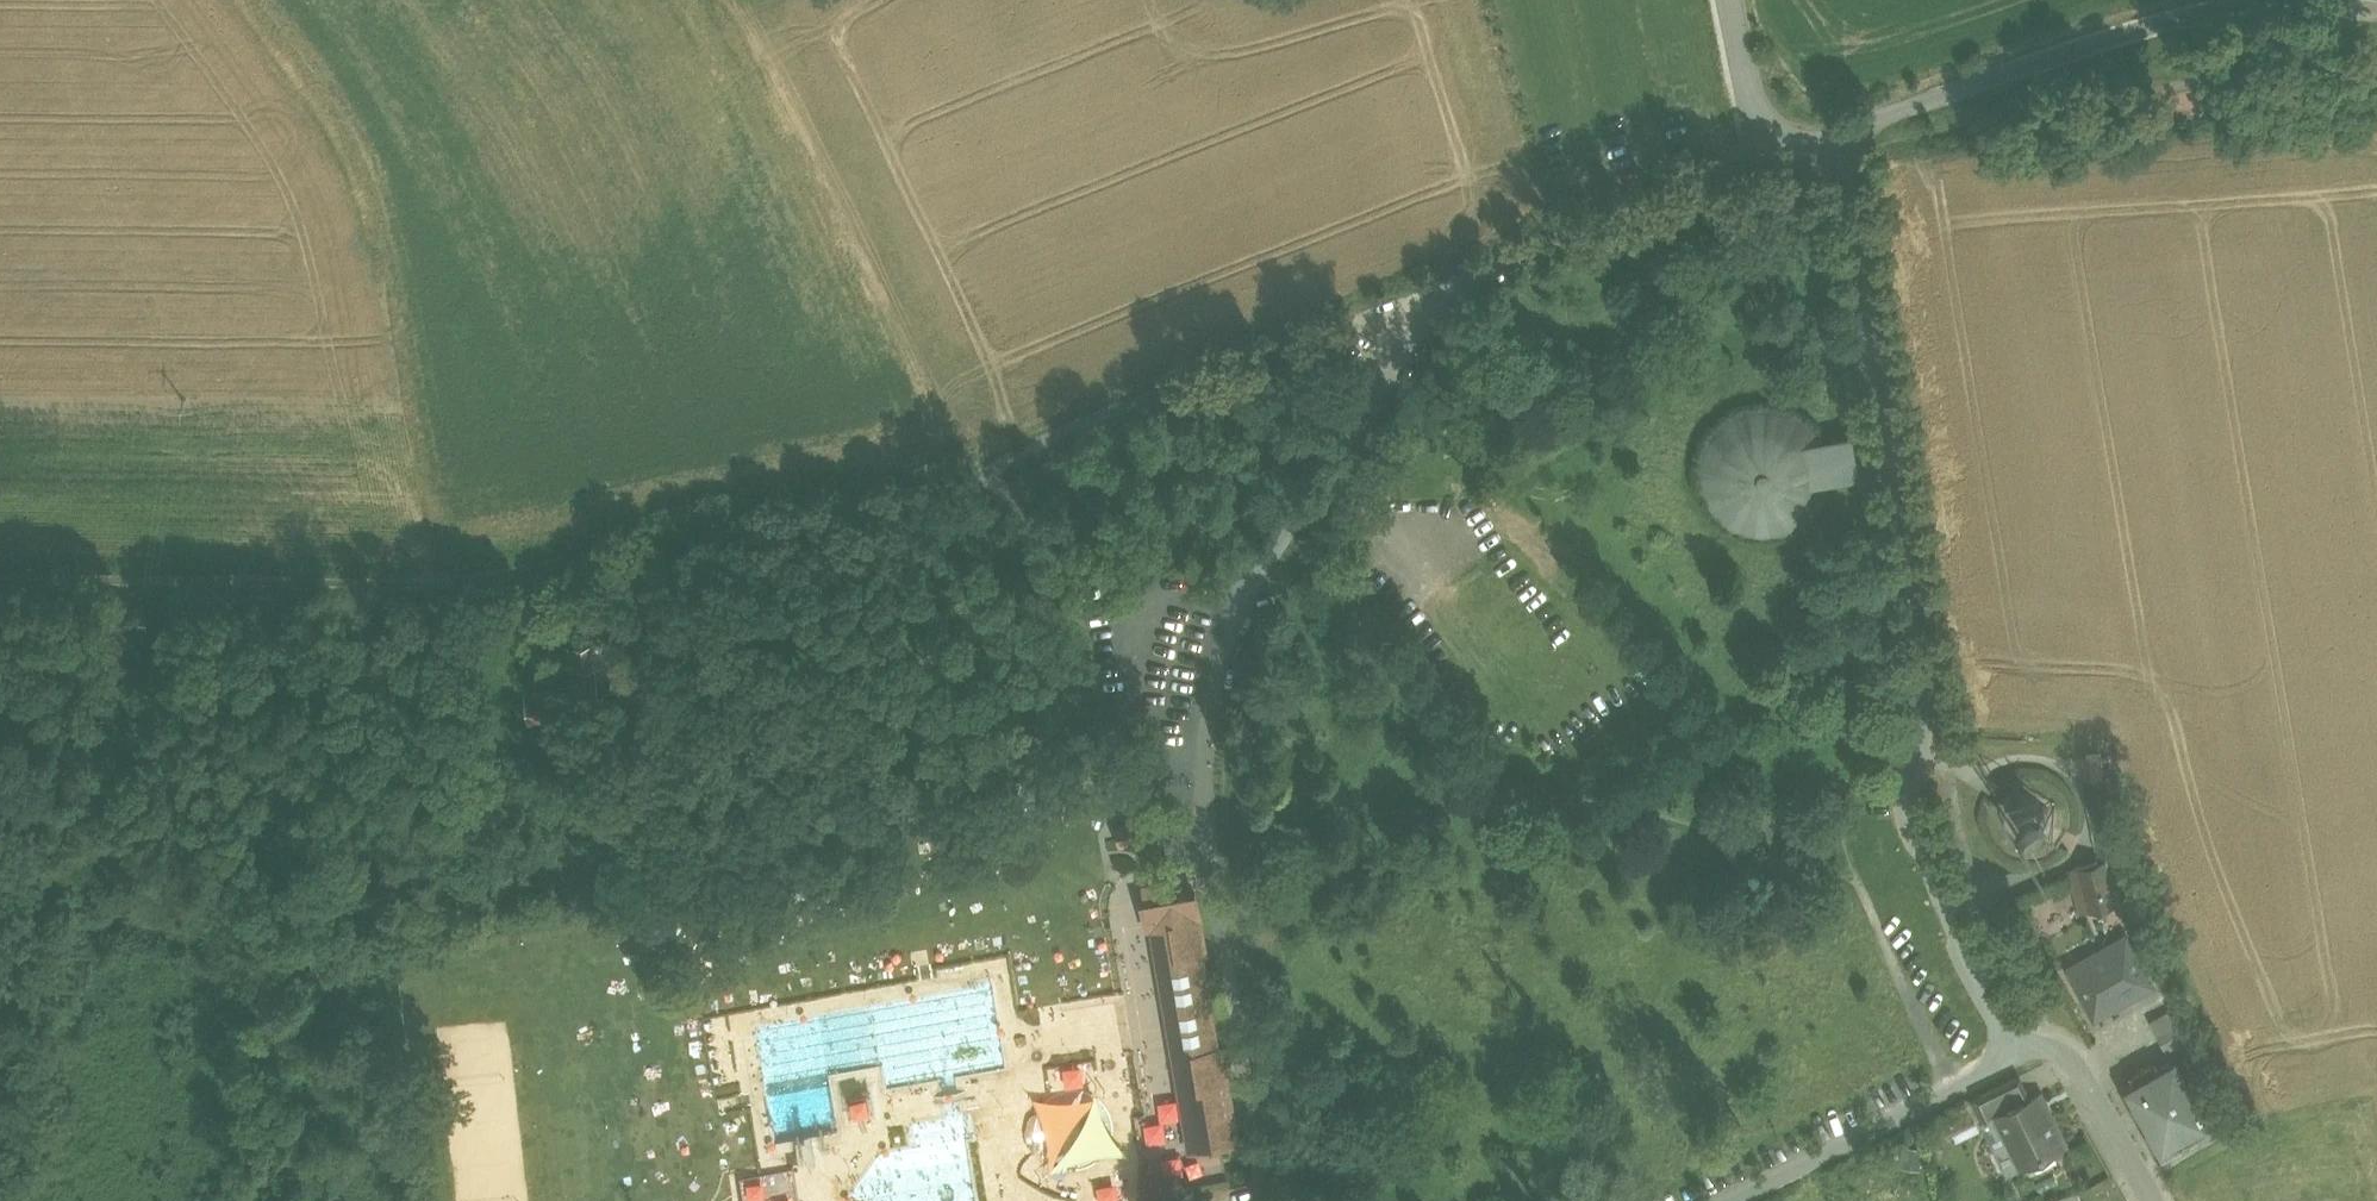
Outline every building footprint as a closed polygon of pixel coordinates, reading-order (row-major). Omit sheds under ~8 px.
[(1799,414),(1792,411),(1785,408),(1779,406),(1771,405),(1762,404),(1752,406),(1747,407),(1742,409),(1735,411),(1728,416),(1723,419),(1720,422),(1716,426),(1713,430),(1709,436),(1706,442),(1704,447),(1702,451),(1701,456),(1700,461),(1700,466),(1700,471),(1700,476),(1701,481),(1702,487),(1704,493),(1707,499),(1710,504),(1713,508),(1717,513),(1721,517),(1726,520),(1730,524),(1737,528),(1743,530),(1748,531),(1756,533),(1767,534),(1778,532),(1783,530),(1789,528),(1797,524),(1803,520),(1808,516),(1812,512),(1816,507),(1820,502),(1823,496),(1825,492),(1826,486),(1828,481),(1828,477),(1829,468),(1828,462),(1828,459),(1827,456),(1827,453),(1826,451),(1825,446),(1822,440),(1818,434),(1813,427),(1810,423),(1804,418),(1799,414)] [(1850,435),(1822,440),(1825,446),(1826,451),(1827,453),(1827,456),(1828,459),(1828,462),(1829,468),(1828,477),(1856,472),(1850,435)] [(1856,535),(1843,537),(1844,545),(1857,543),(1856,535)] [(592,643),(575,646),(578,668),(572,669),(574,680),(580,679),(581,683),(597,680),(592,643)] [(581,683),(526,692),(530,719),(601,707),(597,680),(581,683)] [(2075,832),(2078,814),(2074,796),(2064,781),(2048,771),(2031,768),(2013,772),(1998,782),(1988,798),(1985,816),(1989,834),(2000,849),(2015,859),(2033,862),(2051,858),(2065,847),(2075,832)] [(1139,819),(1115,826),(1121,846),(1145,840),(1139,819)] [(2108,856),(2074,865),(2085,905),(2119,896),(2108,856)] [(1199,890),(1142,900),(1147,929),(1151,929),(1188,1150),(1242,1141),(1225,1043),(1220,1044),(1205,955),(1209,954),(1199,890)] [(2128,921),(2062,958),(2093,1014),(2159,976),(2128,921)] [(2176,1056),(2162,1064),(2161,1062),(2159,1063),(2155,1056),(2137,1066),(2141,1073),(2124,1082),(2160,1150),(2212,1122),(2176,1056)] [(2017,1074),(1979,1092),(1990,1114),(1996,1111),(2028,1095),(2017,1074)] [(2028,1095),(1996,1111),(2018,1156),(2021,1162),(2064,1141),(2039,1090),(2028,1095)] [(2018,1156),(1996,1111),(1990,1114),(1983,1117),(2005,1162),(2018,1156)] [(1922,1146),(1906,1142),(1901,1163),(1918,1167),(1922,1146)] [(744,1170),(748,1200),(798,1200),(792,1163),(744,1170)]
